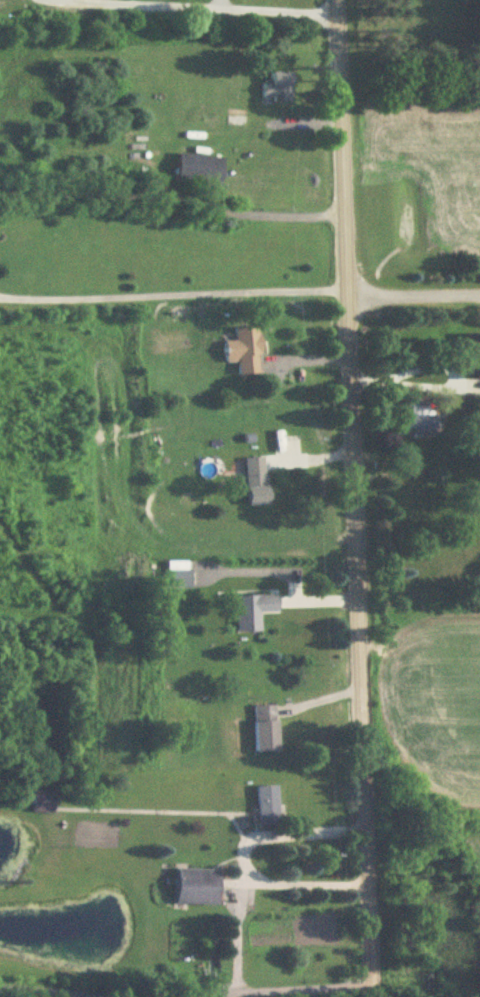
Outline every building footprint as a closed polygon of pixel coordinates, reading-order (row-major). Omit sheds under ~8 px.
[(292,72),(268,72),(268,82),(261,82),(261,103),(292,103),(292,72)] [(224,157),(179,155),(177,184),(223,186),(224,157)] [(226,341),(226,362),(238,362),(238,375),(260,375),(260,327),(235,327),(235,341),(226,341)] [(470,334),(470,379),(479,379),(479,334),(470,334)] [(434,434),(437,404),(400,402),(399,432),(434,434)] [(246,458),(246,505),(268,504),(267,458),(246,458)] [(192,571),(162,571),(162,591),(192,591),(192,571)] [(237,634),(261,634),(260,614),(278,613),(278,596),(236,596),(237,634)] [(279,753),(278,706),(253,707),(254,753),(279,753)] [(258,787),(258,826),(278,826),(278,787),(258,787)] [(31,813),(54,814),(55,792),(31,791),(31,813)] [(176,906),(220,906),(220,870),(176,870),(176,906)]
